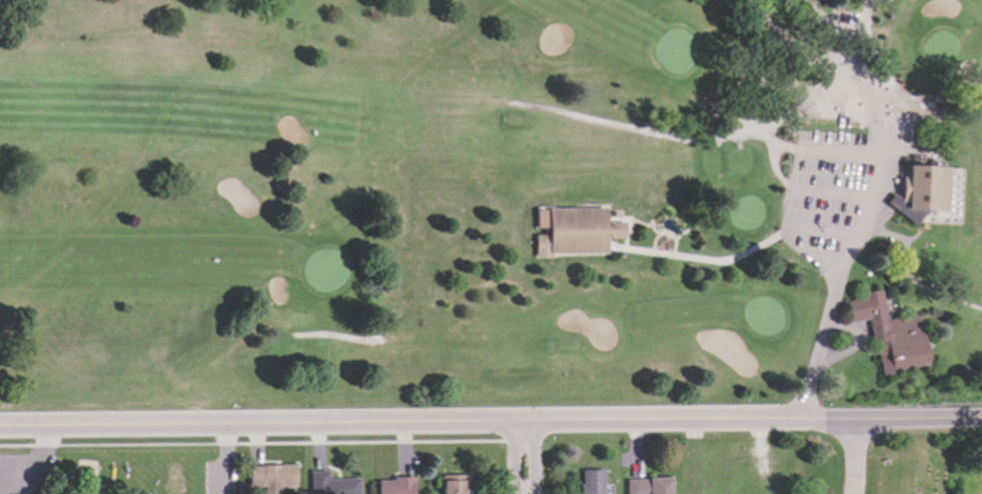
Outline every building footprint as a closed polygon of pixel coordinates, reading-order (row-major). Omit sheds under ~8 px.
[(911,142),(911,133),(921,133),(921,142),(911,142)] [(956,223),(911,222),(883,204),(891,192),(897,197),(898,175),(905,175),(905,163),(958,165),(956,223)] [(602,207),(603,224),(608,224),(608,221),(622,221),(622,236),(608,237),(608,232),(603,232),(603,250),(549,251),(550,254),(533,255),(532,234),(548,233),(548,208),(602,207)] [(878,376),(873,348),(875,348),(874,339),(867,340),(863,320),(847,323),(843,300),(861,297),(860,291),(878,288),(884,321),(916,315),(923,362),(892,367),(893,374),(878,376)] [(278,486),(278,493),(262,493),(262,486),(246,487),(246,466),(293,465),(293,486),(278,486)] [(357,479),(357,493),(309,493),(309,469),(326,469),(326,479),(357,479)] [(600,470),(601,493),(576,493),(576,484),(579,484),(579,470),(600,470)] [(463,473),(464,493),(437,493),(436,475),(463,473)] [(411,475),(410,493),(375,493),(375,480),(390,480),(390,475),(411,475)] [(668,477),(668,493),(624,493),(623,478),(668,477)]
